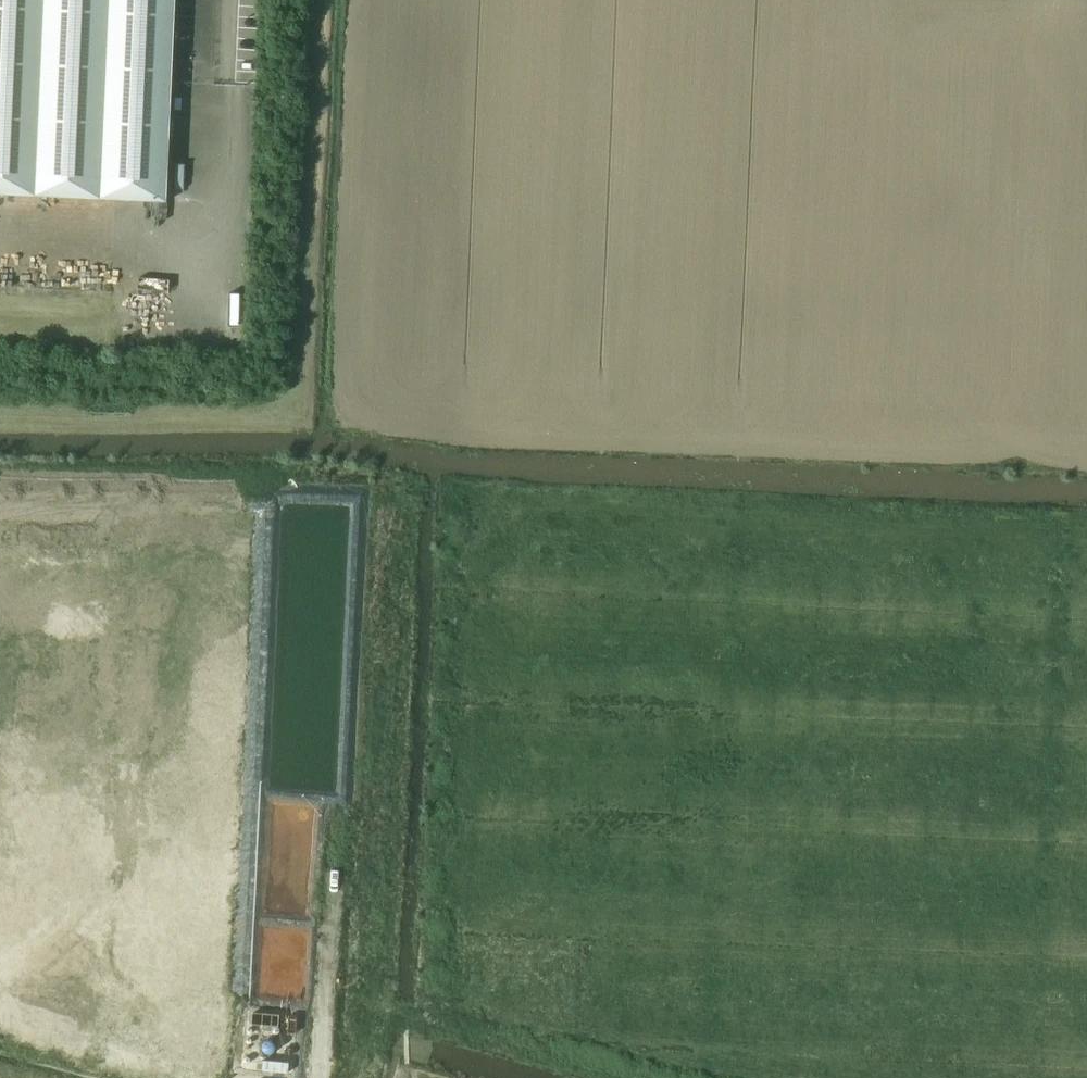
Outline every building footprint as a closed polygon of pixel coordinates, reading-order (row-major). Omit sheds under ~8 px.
[(167,202),(172,85),(176,0),(0,0),(0,195),(167,202)]
